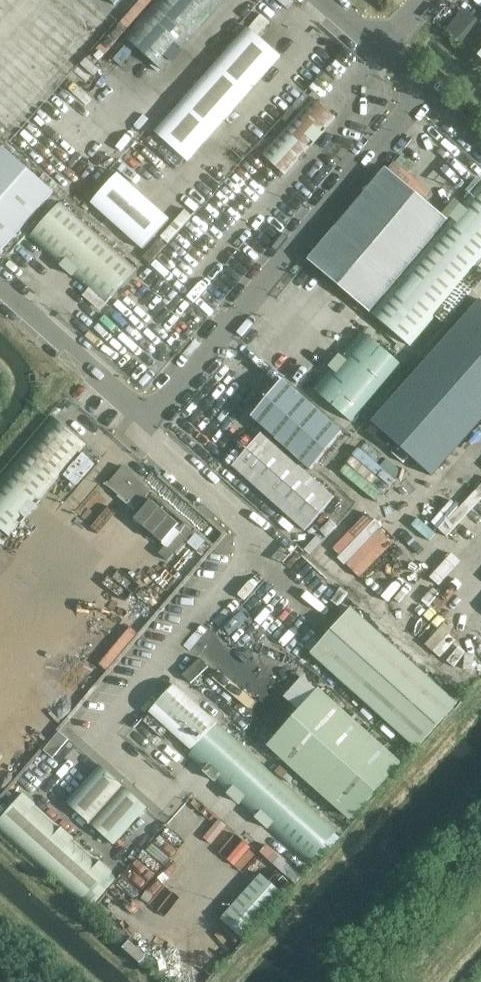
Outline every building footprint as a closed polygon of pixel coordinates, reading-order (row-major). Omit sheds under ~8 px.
[(123,35),(161,69),(224,0),(155,0),(123,35)] [(463,11),(448,29),(471,50),(480,39),(480,27),(463,11)] [(248,27),(184,100),(155,132),(188,161),(281,56),(248,27)] [(262,155),(268,161),(284,175),(336,118),(313,97),(262,155)] [(0,150),(0,252),(54,192),(3,147),(0,150)] [(387,168),(309,260),(411,346),(480,263),(480,181),(449,219),(387,168)] [(167,219),(118,175),(93,203),(142,247),(167,219)] [(101,309),(137,268),(61,201),(30,237),(90,291),(86,295),(101,309)] [(460,311),(382,407),(440,454),(480,404),(480,328),(460,311)] [(313,388),(353,422),(402,363),(362,330),(313,388)] [(283,384),(256,414),(251,420),(311,474),(317,467),(343,437),(283,384)] [(54,416),(0,480),(0,528),(10,537),(87,445),(54,416)] [(331,504),(261,437),(230,469),(300,537),(331,504)] [(76,486),(95,465),(84,456),(65,477),(76,486)] [(142,502),(152,491),(124,467),(108,484),(120,494),(125,488),(142,502)] [(458,702),(352,607),(320,643),(314,638),(306,647),(312,652),(311,653),(417,748),(458,702)] [(299,709),(268,743),(354,819),(402,766),(303,677),(285,697),(299,709)] [(174,684),(149,712),(193,751),(188,756),(311,866),(341,833),(174,684)] [(100,766),(67,804),(114,845),(147,807),(100,766)] [(24,793),(0,820),(0,831),(83,904),(113,871),(24,793)] [(286,895),(261,873),(220,918),(245,940),(286,895)]
